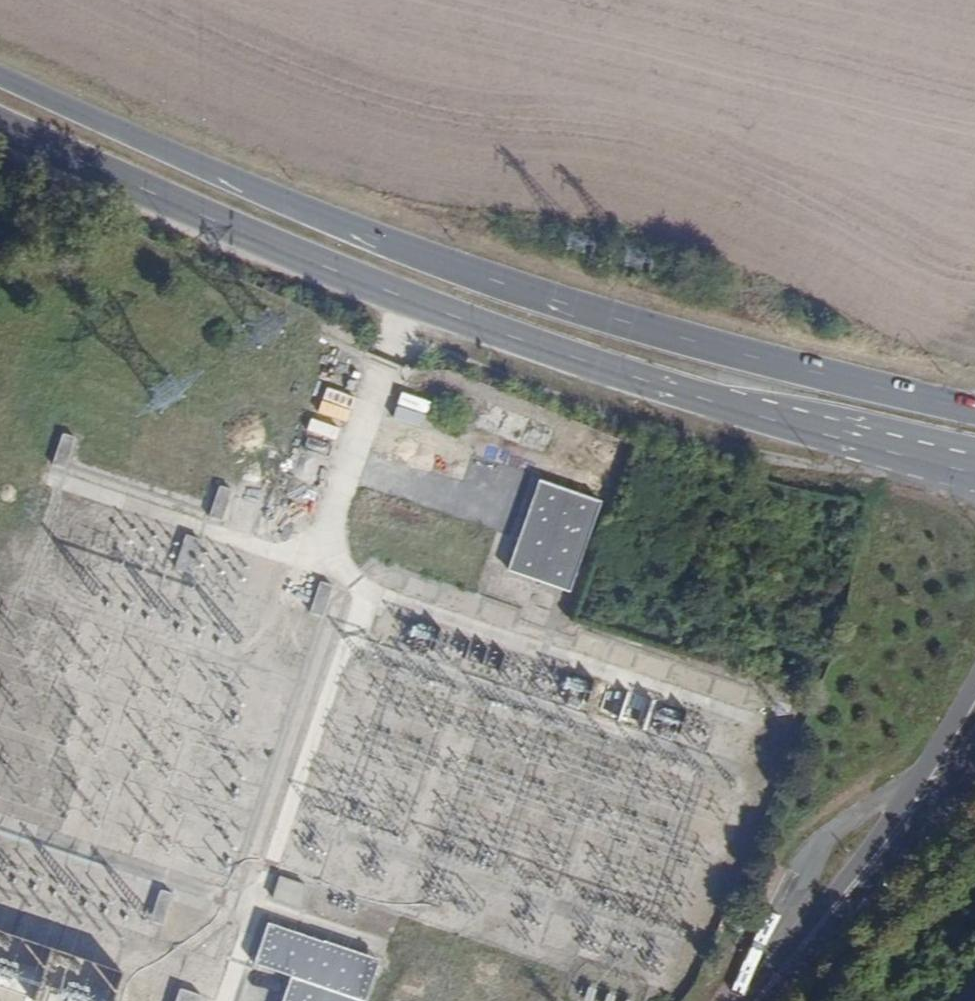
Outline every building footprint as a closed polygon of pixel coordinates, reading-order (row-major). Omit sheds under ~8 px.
[(76,437),(63,433),(54,462),(67,466),(76,437)] [(601,503),(540,483),(511,572),(572,592),(601,503)] [(233,489),(222,484),(210,515),(222,520),(233,489)] [(201,538),(187,533),(176,569),(190,573),(201,538)] [(334,583),(322,579),(312,612),(324,616),(334,583)] [(300,881),(281,874),(272,898),(292,905),(300,881)] [(173,892),(161,888),(150,921),(161,925),(173,892)] [(380,963),(275,927),(259,968),(294,981),(288,1000),(367,1000),(380,963)] [(47,1000),(108,1000),(119,967),(0,930),(0,986),(47,1000)] [(203,996),(181,991),(178,1000),(202,1000),(203,996)]
